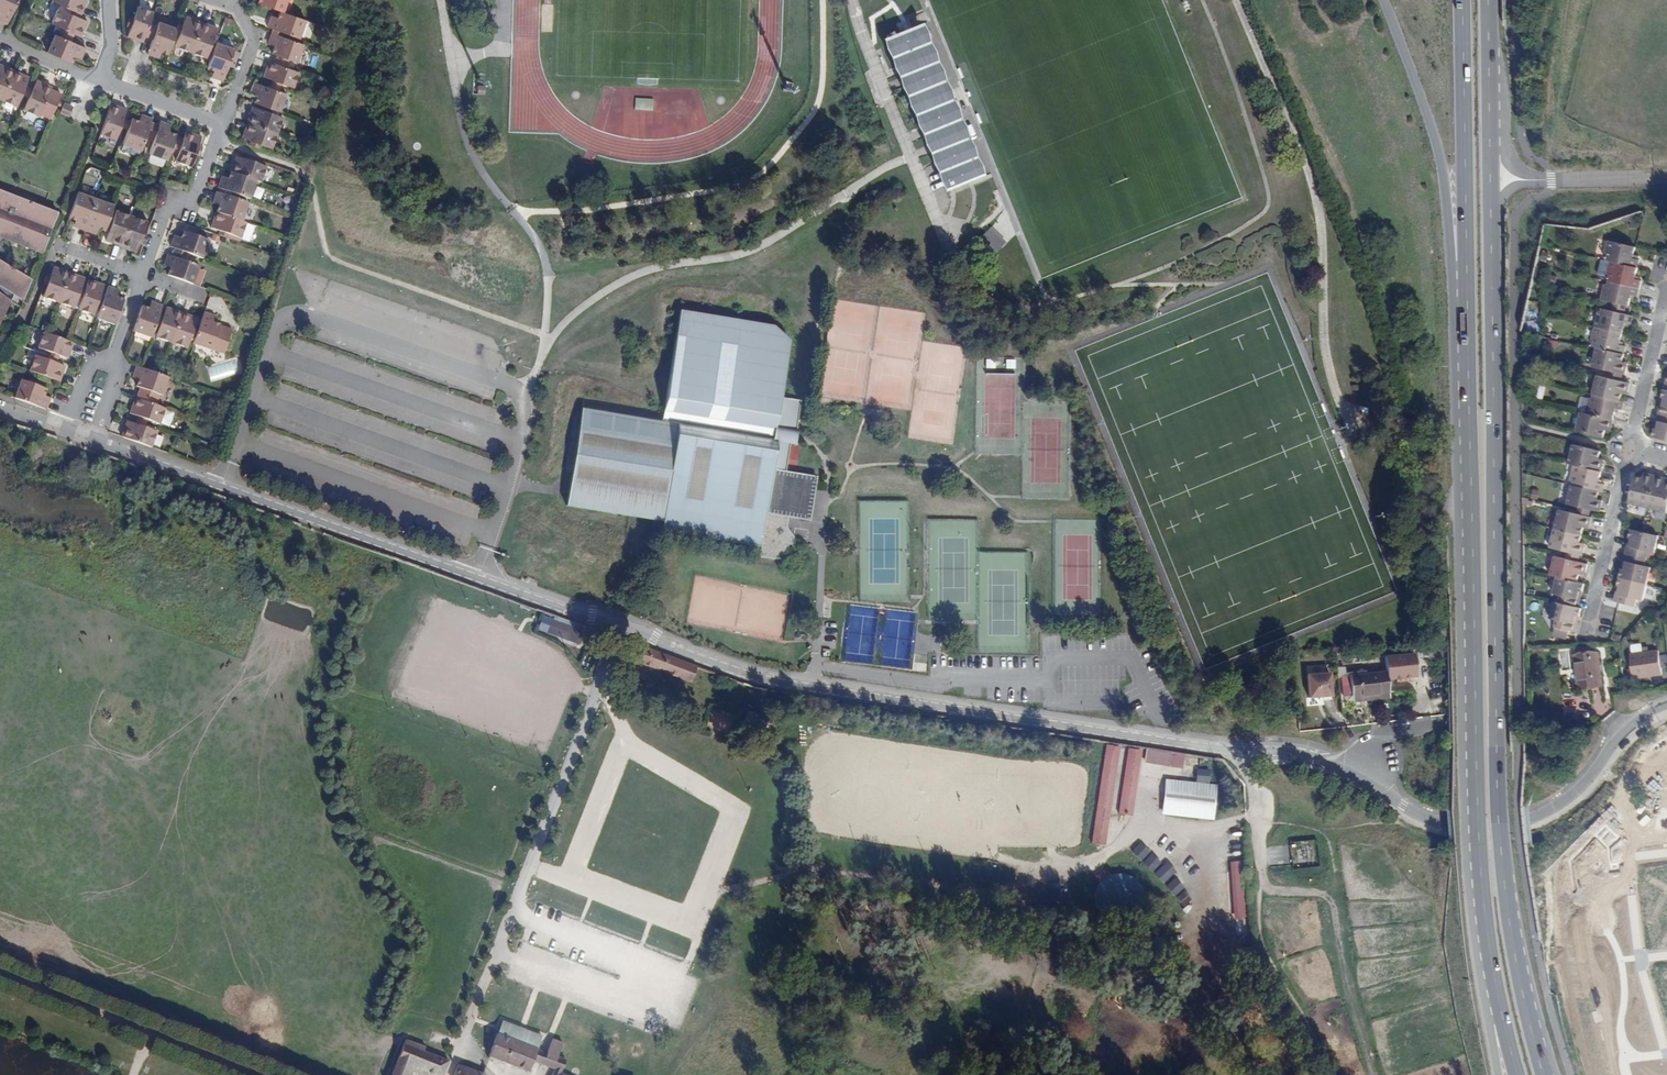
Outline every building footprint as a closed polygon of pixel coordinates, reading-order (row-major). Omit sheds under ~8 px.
[(1,8),(4,9),(1,16),(8,19),(17,0),(0,0),(0,7),(1,8)] [(70,8),(76,10),(80,12),(85,0),(52,0),(70,8)] [(257,2),(273,8),(282,11),(286,0),(258,0),(257,2)] [(147,22),(151,11),(136,5),(131,19),(126,18),(123,24),(128,26),(125,34),(141,40),(143,34),(147,22)] [(76,10),(70,8),(68,12),(54,6),(48,21),(60,26),(70,31),(77,34),(83,18),(74,14),(76,10)] [(294,35),(299,17),(282,11),(273,8),(271,15),(270,19),(262,17),(260,24),(271,28),(280,30),(294,35)] [(189,51),(199,21),(184,15),(180,25),(176,24),(175,28),(174,30),(179,33),(173,45),(189,51)] [(174,30),(175,28),(155,21),(154,24),(149,37),(143,53),(150,56),(154,48),(158,49),(166,52),(174,30)] [(215,27),(199,21),(189,51),(204,57),(209,43),(213,45),(214,42),(216,38),(211,36),(215,27)] [(149,37),(154,24),(147,22),(143,34),(149,37)] [(305,34),(311,35),(313,23),(307,22),(305,34)] [(948,91),(922,24),(886,39),(947,191),(983,177),(956,110),(949,113),(941,94),(948,91)] [(70,31),(60,26),(57,34),(67,38),(70,31)] [(48,30),(40,48),(65,59),(68,52),(70,48),(77,51),(80,44),(67,38),(57,34),(48,30)] [(296,61),(302,42),(279,34),(270,31),(268,39),(275,41),(273,46),(271,52),(276,54),(288,58),(296,61)] [(214,42),(213,45),(206,67),(213,69),(217,71),(214,79),(222,81),(233,48),(214,42)] [(286,65),(288,58),(276,54),(274,61),(286,65)] [(293,85),(298,69),(286,65),(274,61),(269,59),(264,74),(273,77),(271,82),(278,84),(279,80),(293,85)] [(3,95),(16,67),(1,60),(0,61),(0,94),(3,95)] [(31,73),(16,67),(3,95),(19,101),(24,89),(28,91),(31,84),(27,83),(31,73)] [(36,86),(31,84),(28,91),(33,93),(27,107),(43,113),(55,84),(39,78),(36,86)] [(268,106),(278,110),(285,91),(277,89),(267,85),(252,79),(249,87),(257,90),(255,94),(253,101),(262,104),(268,106)] [(657,96),(639,96),(639,108),(657,108),(657,96)] [(61,101),(58,110),(67,114),(71,105),(61,101)] [(124,107),(110,102),(99,132),(114,137),(119,123),(123,124),(125,118),(121,116),(124,107)] [(245,120),(275,131),(280,116),(267,111),(268,106),(262,104),(260,109),(250,106),(245,120)] [(129,118),(128,119),(125,130),(120,144),(121,144),(119,151),(136,156),(138,150),(139,150),(145,135),(149,122),(151,117),(139,113),(136,121),(129,118)] [(270,146),(275,131),(245,120),(240,135),(250,139),(248,144),(255,146),(256,141),(270,146)] [(174,136),(175,135),(167,132),(163,131),(166,123),(160,121),(158,125),(154,138),(148,154),(166,160),(170,148),(174,136)] [(158,125),(149,122),(145,135),(154,138),(158,125)] [(199,152),(201,146),(197,145),(200,136),(187,131),(184,140),(179,151),(176,160),(190,165),(195,151),(199,152)] [(184,140),(174,136),(170,148),(179,151),(184,140)] [(253,162),(254,157),(247,154),(246,159),(236,156),(231,170),(257,179),(261,181),(266,166),(253,162)] [(242,196),(250,198),(257,179),(231,170),(229,178),(227,183),(219,180),(217,187),(220,188),(233,192),(237,194),(242,196)] [(236,197),(237,194),(233,192),(220,188),(218,191),(216,190),(213,198),(220,201),(219,205),(217,212),(242,221),(248,202),(241,199),(236,197)] [(8,204),(19,209),(24,201),(8,194),(7,197),(2,194),(3,192),(0,191),(0,224),(8,204)] [(76,191),(67,216),(73,218),(77,220),(75,226),(82,229),(94,197),(76,191)] [(94,197),(82,229),(90,232),(93,225),(97,226),(103,229),(104,228),(106,221),(112,203),(94,197)] [(25,200),(24,201),(19,209),(8,204),(0,224),(0,237),(6,239),(29,201),(28,201),(25,200)] [(29,202),(29,201),(6,239),(15,243),(15,242),(21,244),(20,245),(31,249),(31,248),(36,250),(36,251),(42,254),(56,213),(48,210),(47,212),(42,211),(42,208),(35,205),(34,207),(29,205),(30,204),(30,203),(29,202)] [(106,239),(120,244),(131,215),(116,210),(112,223),(106,221),(104,228),(109,230),(106,239)] [(252,225),(247,222),(242,221),(217,212),(211,227),(221,231),(219,235),(226,237),(227,233),(241,238),(247,240),(252,225)] [(140,240),(143,241),(145,235),(142,235),(146,220),(131,215),(120,244),(136,250),(140,240)] [(995,225),(982,236),(995,252),(1009,242),(995,225)] [(185,252),(201,257),(207,238),(181,230),(179,236),(177,241),(171,239),(168,246),(173,248),(185,252)] [(1608,259),(1616,261),(1639,267),(1641,260),(1634,258),(1635,254),(1637,247),(1629,245),(1610,240),(1606,255),(1609,255),(1608,259)] [(182,260),(185,252),(173,248),(171,257),(182,260)] [(166,275),(191,284),(197,266),(182,260),(171,257),(165,254),(162,262),(169,265),(168,268),(168,269),(166,275)] [(31,286),(33,281),(0,261),(0,263),(15,272),(13,275),(31,286)] [(1616,277),(1615,282),(1640,288),(1642,280),(1636,278),(1637,276),(1639,267),(1616,261),(1612,276),(1616,277)] [(9,300),(12,302),(15,296),(23,301),(24,298),(27,300),(31,286),(13,275),(15,272),(0,263),(0,295),(9,300)] [(41,298),(55,303),(66,274),(52,269),(50,275),(45,273),(42,282),(47,284),(41,298)] [(76,294),(80,296),(83,287),(79,286),(81,279),(66,274),(55,303),(71,308),(76,294)] [(96,302),(99,303),(102,294),(99,293),(102,286),(86,280),(83,287),(80,296),(75,310),(91,316),(96,302)] [(1640,288),(1615,282),(1614,285),(1611,284),(1607,300),(1618,303),(1630,306),(1632,297),(1633,294),(1638,295),(1640,288)] [(93,320),(112,326),(121,301),(115,299),(110,297),(113,290),(105,287),(102,294),(99,303),(93,320)] [(7,311),(4,310),(9,300),(0,295),(0,326),(7,311)] [(139,307),(130,332),(148,338),(154,322),(157,313),(160,305),(153,303),(150,311),(145,309),(139,307)] [(1630,306),(1618,303),(1616,310),(1629,314),(1632,306),(1630,306)] [(154,337),(169,343),(180,313),(165,308),(163,315),(157,313),(154,322),(159,324),(154,337)] [(652,529),(761,546),(760,556),(786,560),(788,544),(792,544),(793,536),(787,527),(789,516),(809,519),(816,478),(785,473),(790,444),(793,429),(797,430),(802,400),(782,397),(792,340),(777,324),(682,308),(665,412),(584,398),(570,482),(566,504),(653,519),(652,529)] [(1605,312),(1601,326),(1623,332),(1625,324),(1626,322),(1631,323),(1633,315),(1629,314),(1616,310),(1608,308),(1607,312),(1605,312)] [(196,327),(193,336),(190,343),(209,350),(209,349),(221,353),(230,330),(217,326),(218,326),(212,324),(207,322),(210,313),(202,311),(196,327)] [(188,335),(193,336),(196,327),(192,326),(195,318),(180,313),(169,343),(183,348),(188,335)] [(1623,332),(1601,326),(1597,341),(1600,341),(1599,346),(1624,352),(1626,345),(1620,344),(1621,341),(1623,332)] [(49,356),(57,359),(59,355),(66,358),(71,343),(64,341),(44,334),(41,332),(36,347),(50,352),(49,356)] [(1599,346),(1598,346),(1593,365),(1610,369),(1623,372),(1625,373),(1627,366),(1621,364),(1622,360),(1624,352),(1599,346)] [(28,370),(58,381),(63,367),(56,364),(57,359),(49,356),(47,361),(33,356),(28,370)] [(135,396),(154,403),(157,395),(159,396),(166,377),(157,374),(138,367),(135,366),(132,374),(138,376),(137,380),(134,386),(138,388),(135,396)] [(1597,373),(1592,393),(1593,393),(1619,399),(1621,392),(1622,389),(1627,390),(1629,381),(1621,379),(1608,376),(1597,373)] [(12,397),(44,409),(47,401),(39,398),(41,395),(43,387),(18,379),(12,397)] [(1619,399),(1593,393),(1592,397),(1589,396),(1586,412),(1613,418),(1615,410),(1615,407),(1622,409),(1624,401),(1619,399)] [(164,408),(164,406),(154,403),(135,396),(134,396),(128,411),(138,415),(137,419),(142,421),(143,417),(158,423),(159,421),(164,423),(163,424),(167,425),(169,425),(170,421),(169,421),(173,411),(164,408)] [(1586,412),(1580,410),(1575,429),(1603,436),(1604,429),(1605,425),(1611,426),(1613,418),(1586,412)] [(1660,413),(1657,428),(1653,428),(1651,436),(1666,440),(1666,415),(1660,413)] [(119,435),(149,446),(156,430),(141,425),(142,421),(137,419),(135,423),(124,419),(119,435)] [(1599,449),(1572,443),(1567,462),(1573,463),(1600,470),(1602,463),(1596,461),(1597,457),(1599,449)] [(813,466),(814,454),(800,454),(799,466),(813,466)] [(1598,490),(1602,491),(1604,483),(1597,482),(1598,478),(1600,470),(1573,463),(1569,478),(1572,479),(1571,483),(1598,490)] [(1628,502),(1647,506),(1655,474),(1646,472),(1645,477),(1642,476),(1634,474),(1628,502)] [(1647,506),(1665,511),(1666,505),(1666,482),(1665,482),(1661,481),(1662,476),(1655,474),(1647,506)] [(1598,490),(1571,483),(1566,501),(1576,504),(1590,507),(1599,510),(1600,503),(1595,502),(1596,498),(1598,490)] [(1564,509),(1559,528),(1592,536),(1594,527),(1588,526),(1583,524),(1583,521),(1588,523),(1590,515),(1588,515),(1574,511),(1564,509)] [(1627,552),(1644,556),(1646,550),(1652,551),(1656,534),(1641,530),(1629,527),(1627,535),(1631,536),(1627,552)] [(1554,547),(1565,549),(1578,553),(1581,553),(1583,546),(1578,545),(1579,540),(1584,542),(1590,543),(1592,536),(1559,528),(1554,547)] [(1644,582),(1645,582),(1649,565),(1642,564),(1644,556),(1627,552),(1623,551),(1623,553),(1626,554),(1623,567),(1620,567),(1618,575),(1644,582)] [(1548,573),(1555,575),(1576,580),(1578,572),(1579,568),(1584,570),(1586,562),(1577,559),(1563,556),(1553,554),(1548,573)] [(1555,575),(1549,599),(1552,599),(1574,605),(1579,590),(1580,590),(1583,582),(1576,580),(1555,575)] [(1611,600),(1617,602),(1632,605),(1634,598),(1640,599),(1645,582),(1644,582),(1618,575),(1615,584),(1619,585),(1615,600),(1612,599),(1611,600)] [(1575,614),(1576,615),(1579,606),(1576,605),(1574,605),(1552,599),(1546,622),(1547,622),(1565,627),(1571,629),(1575,614)] [(581,646),(588,626),(555,614),(548,634),(581,646)] [(1563,635),(1565,627),(1547,622),(1545,630),(1563,635)] [(1629,644),(1630,651),(1641,649),(1640,642),(1629,644)] [(697,667),(639,646),(632,662),(691,684),(697,667)] [(1657,648),(1629,652),(1631,676),(1644,674),(1648,671),(1651,671),(1651,673),(1660,672),(1657,648)] [(1600,653),(1574,655),(1578,687),(1603,685),(1600,653)] [(1350,678),(1352,695),(1352,696),(1389,692),(1388,679),(1417,676),(1415,655),(1386,659),(1387,672),(1363,675),(1360,675),(1350,676),(1350,678)] [(911,670),(928,672),(929,663),(912,662),(911,670)] [(1330,696),(1329,673),(1306,675),(1307,697),(1330,696)] [(1344,696),(1352,695),(1350,678),(1342,679),(1344,696)] [(1122,747),(1108,745),(1093,842),(1107,845),(1122,747)] [(1144,750),(1130,748),(1120,813),(1135,815),(1144,750)] [(1186,754),(1148,748),(1146,762),(1184,768),(1186,754)] [(1212,770),(1198,768),(1197,783),(1210,785),(1212,770)] [(1197,783),(1169,780),(1166,814),(1213,819),(1217,785),(1210,785),(1197,783)] [(1141,843),(1135,851),(1144,859),(1151,851),(1141,843)] [(1320,843),(1291,846),(1294,867),(1294,871),(1323,868),(1320,843)] [(1153,854),(1147,861),(1156,869),(1162,862),(1153,854)] [(1168,862),(1157,873),(1165,882),(1176,871),(1168,862)] [(1242,872),(1229,873),(1233,917),(1246,916),(1242,872)] [(1176,877),(1168,885),(1177,896),(1186,888),(1176,877)] [(1187,892),(1179,898),(1185,906),(1193,899),(1187,892)] [(547,1052),(498,1034),(489,1057),(530,1072),(533,1062),(556,1070),(560,1058),(557,1057),(562,1043),(554,1040),(552,1039),(547,1052)] [(449,1061),(424,1051),(426,1046),(407,1039),(393,1074),(408,1074),(411,1067),(433,1074),(444,1074),(449,1061)] [(483,1073),(458,1063),(453,1074),(484,1074),(483,1073)]
